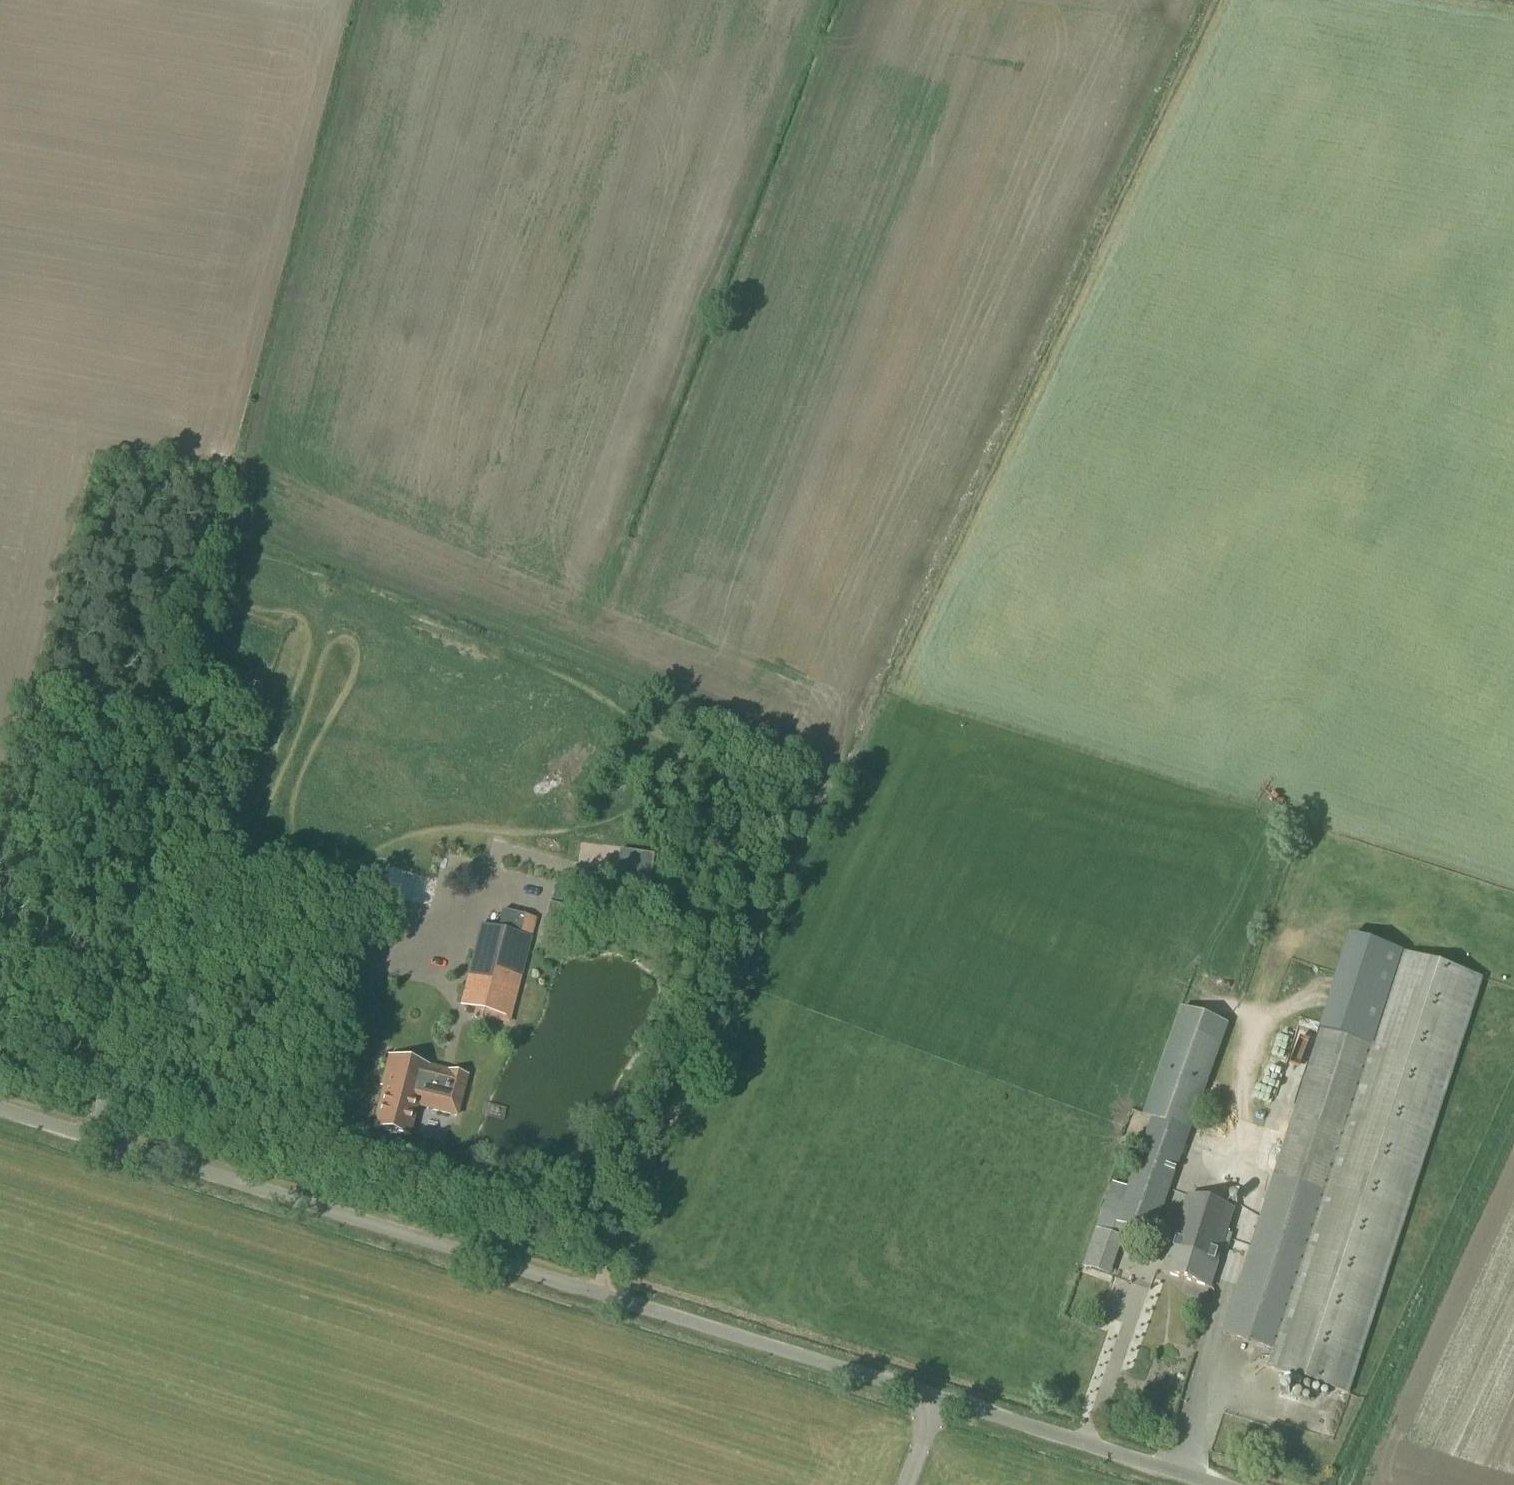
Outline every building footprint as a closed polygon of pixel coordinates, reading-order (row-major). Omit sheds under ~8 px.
[(619,852),(614,883),(648,888),(653,856),(619,852)] [(520,935),(525,917),(502,911),(498,929),(483,925),(463,1007),(505,1018),(526,936),(520,935)] [(1348,1394),(1484,979),(1473,976),(1400,954),(1371,1047),(1364,1045),(1314,1030),(1222,1335),(1273,1350),(1267,1369),(1348,1394)] [(1117,1255),(1124,1236),(1127,1228),(1153,1238),(1230,1024),(1181,1008),(1143,1117),(1151,1120),(1131,1180),(1128,1188),(1112,1182),(1090,1245),(1082,1267),(1109,1277),(1117,1255)] [(458,1119),(469,1076),(428,1066),(388,1056),(380,1088),(383,1088),(373,1128),(410,1138),(417,1108),(458,1119)] [(1217,1264),(1234,1210),(1189,1196),(1174,1244),(1172,1243),(1162,1274),(1211,1290),(1219,1265),(1217,1264)]
